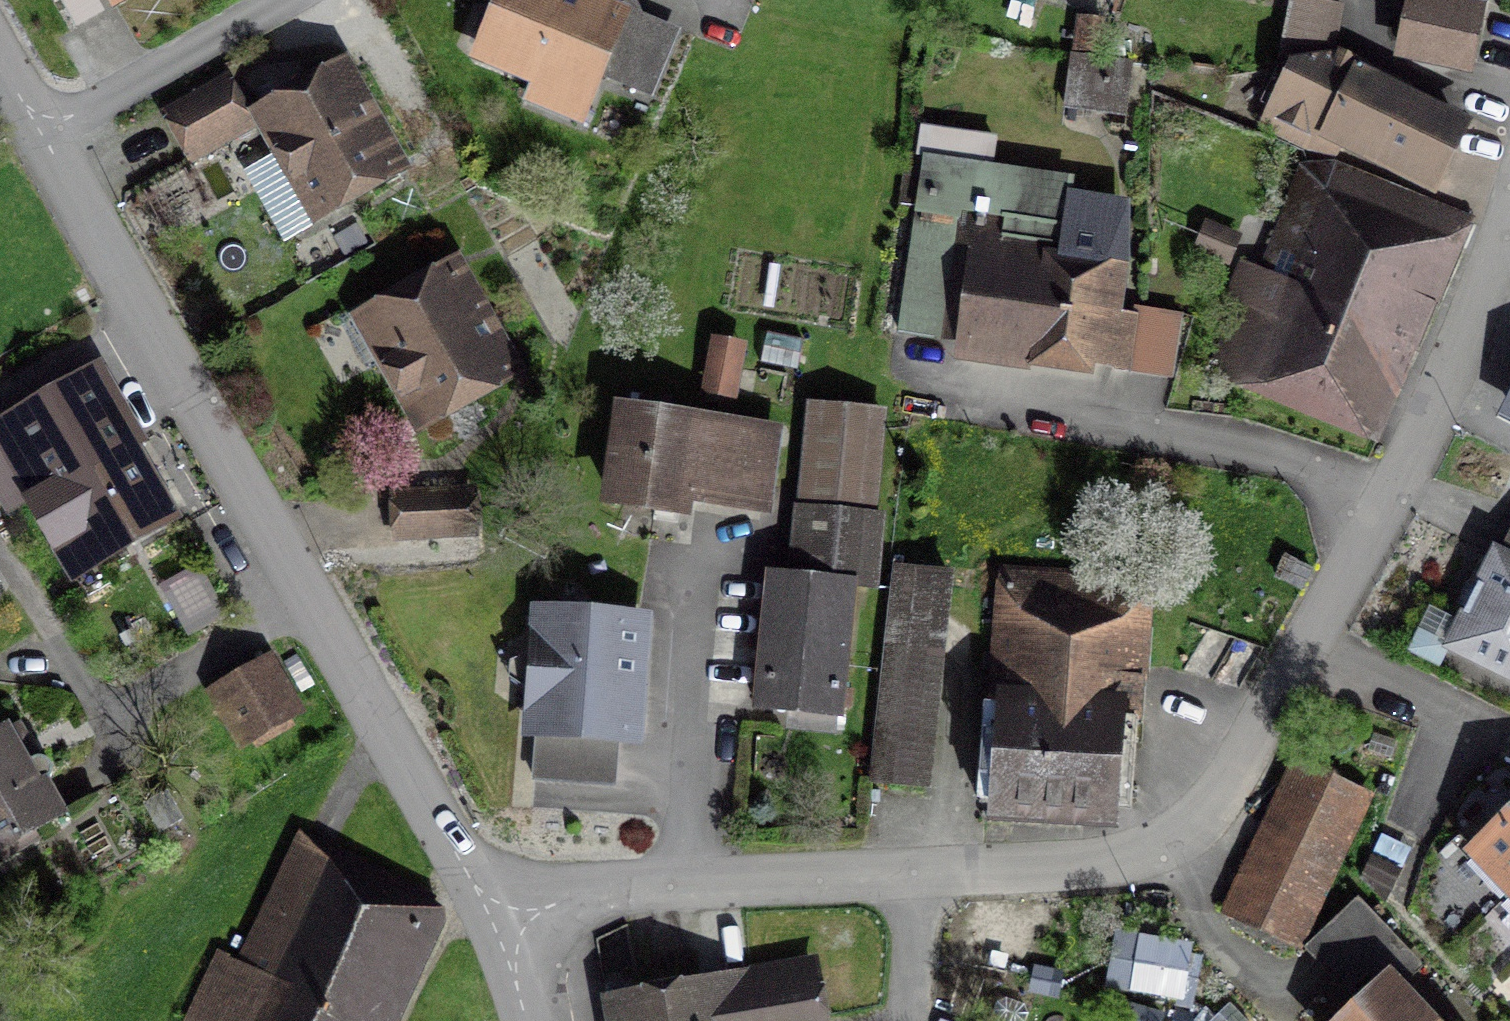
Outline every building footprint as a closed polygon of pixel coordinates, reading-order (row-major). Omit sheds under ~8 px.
[(130,0),(107,0),(113,10),(130,0)] [(578,0),(504,0),(481,57),(535,79),(537,73),(596,96),(600,86),(627,20),(595,7),(578,0)] [(1331,161),(1345,134),(1433,181),(1458,131),(1350,76),(1328,58),(1337,10),(1290,3),(1287,64),(1263,125),(1331,161)] [(1462,64),(1474,18),(1415,3),(1404,50),(1462,64)] [(627,20),(600,86),(643,103),(670,37),(627,20)] [(401,173),(343,65),(250,115),(308,223),(401,173)] [(1093,68),(1068,66),(1063,116),(1117,121),(1121,71),(1093,68)] [(248,135),(223,86),(163,116),(188,165),(248,135)] [(1435,298),(1461,232),(1308,172),(1278,250),(1308,262),(1287,315),(1258,305),(1244,299),(1216,369),(1259,386),(1262,379),(1369,420),(1420,292),(1435,298)] [(1056,273),(959,258),(943,366),(1085,388),(1087,377),(1165,389),(1175,328),(1133,322),(1131,330),(1109,327),(1126,212),(1067,203),(1056,273)] [(1229,293),(1244,299),(1258,305),(1270,275),(1241,264),(1229,293)] [(519,379),(451,265),(346,327),(413,441),(519,379)] [(740,355),(707,349),(698,404),(730,410),(740,355)] [(96,373),(0,428),(0,472),(66,586),(173,524),(127,445),(136,440),(96,373)] [(771,438),(606,414),(592,514),(674,525),(677,507),(759,519),(771,438)] [(882,424),(804,415),(785,591),(845,598),(870,601),(878,526),(871,525),(882,424)] [(473,498),(400,499),(400,536),(473,535),(473,498)] [(1487,562),(1442,659),(1509,691),(1509,535),(1496,566),(1487,562)] [(213,608),(194,573),(159,592),(178,627),(213,608)] [(919,798),(945,583),(891,576),(866,792),(919,798)] [(1136,711),(1140,590),(997,585),(989,824),(1102,828),(1106,710),(1136,711)] [(785,591),(765,589),(752,717),(832,725),(845,598),(785,591)] [(642,623),(528,616),(519,744),(533,745),(610,750),(633,751),(642,623)] [(296,712),(268,664),(206,700),(234,748),(296,712)] [(0,737),(0,855),(60,823),(37,781),(29,786),(1,736),(0,737)] [(608,791),(610,750),(533,745),(531,786),(608,791)] [(1364,803),(1303,772),(1228,914),(1289,946),(1364,803)] [(1461,859),(1509,910),(1509,812),(1461,859)] [(439,906),(298,840),(236,973),(217,964),(190,1020),(385,1020),(439,906)] [(1357,907),(1319,943),(1353,980),(1391,944),(1357,907)] [(810,969),(611,1008),(614,1020),(820,1020),(810,969)] [(1382,982),(1340,1020),(1418,1020),(1382,982)]
